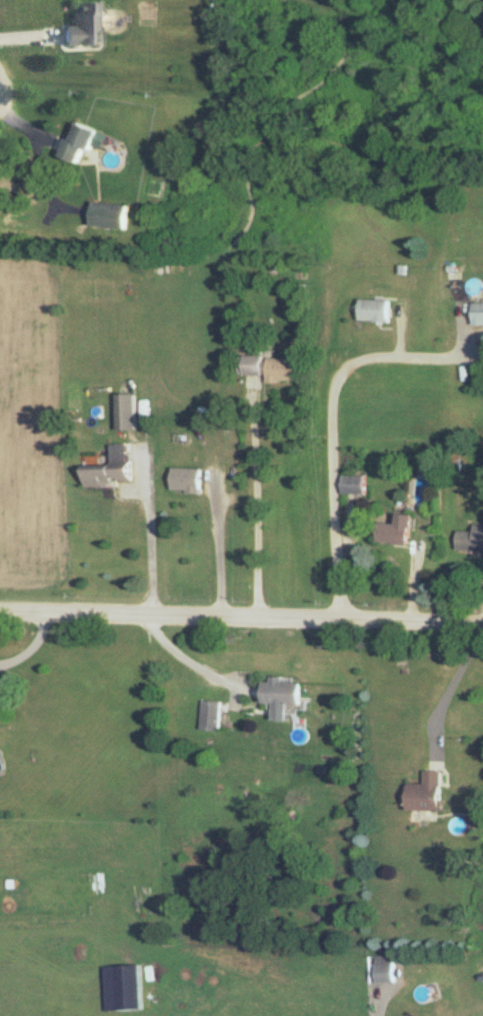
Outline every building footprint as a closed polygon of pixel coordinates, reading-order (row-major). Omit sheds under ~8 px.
[(101,4),(78,4),(79,14),(74,14),(75,28),(65,29),(66,47),(103,46),(101,4)] [(100,150),(106,131),(80,123),(74,142),(100,150)] [(134,205),(94,204),(94,228),(133,229),(134,205)] [(391,301),(358,301),(358,322),(391,322),(391,301)] [(473,303),(473,325),(482,325),(482,303),(473,303)] [(270,376),(270,383),(301,383),(301,357),(245,357),(245,376),(270,376)] [(139,432),(139,395),(117,395),(117,432),(139,432)] [(89,490),(116,489),(116,483),(139,483),(138,464),(130,464),(130,446),(111,446),(111,467),(89,468),(89,490)] [(205,470),(173,469),(173,493),(205,494),(205,470)] [(364,477),(339,477),(339,495),(364,495),(364,477)] [(382,544),(413,547),(416,516),(401,515),(400,526),(383,524),(382,544)] [(454,532),(454,552),(482,552),(482,526),(470,526),(470,532),(454,532)] [(289,722),(290,705),(303,706),(304,684),(284,684),(284,679),(272,679),(272,683),(260,683),(259,704),(273,705),(273,722),(289,722)] [(215,701),(196,701),(196,731),(215,731),(215,701)] [(448,772),(430,772),(430,786),(413,786),(413,812),(448,812),(448,772)] [(380,982),(398,982),(398,957),(380,957),(380,982)] [(141,980),(152,980),(152,967),(141,967),(141,980)]
